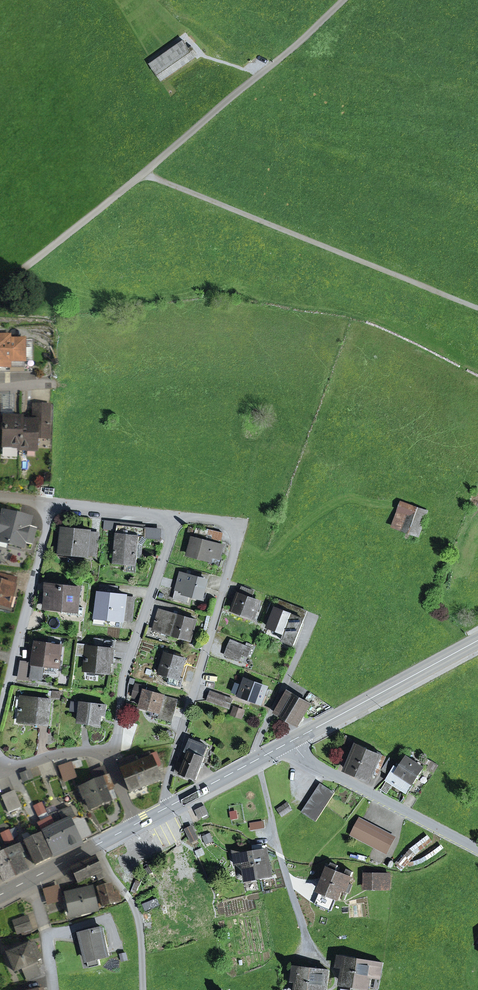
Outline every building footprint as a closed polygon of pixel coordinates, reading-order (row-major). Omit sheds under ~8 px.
[(184,41),(151,64),(162,80),(195,57),(184,41)] [(25,368),(25,339),(10,339),(10,335),(0,335),(0,368),(25,368)] [(5,417),(14,418),(15,394),(2,395),(1,407),(1,417),(5,417)] [(33,421),(21,422),(20,447),(20,450),(27,451),(31,447),(36,448),(36,436),(49,437),(50,407),(34,407),(33,421)] [(13,447),(20,447),(21,422),(21,419),(14,419),(14,418),(5,417),(4,444),(10,444),(13,447)] [(402,502),(394,526),(419,535),(427,511),(402,502)] [(32,545),(36,530),(28,528),(30,520),(3,513),(0,525),(0,538),(9,540),(8,544),(23,548),(24,543),(32,545)] [(115,525),(115,522),(105,521),(104,528),(107,529),(107,524),(115,525)] [(107,529),(117,530),(118,525),(118,522),(115,522),(115,525),(107,524),(107,529)] [(139,543),(139,536),(143,536),(144,536),(145,529),(145,528),(118,525),(117,530),(114,563),(126,565),(125,571),(135,572),(137,558),(139,543)] [(65,529),(62,553),(96,556),(98,539),(90,538),(91,532),(65,529)] [(162,530),(145,529),(144,536),(148,537),(161,538),(162,530)] [(222,560),(219,559),(223,546),(205,541),(208,531),(199,529),(196,539),(193,538),(189,555),(210,561),(210,563),(220,566),(222,560)] [(137,558),(141,558),(143,545),(148,537),(144,536),(143,536),(139,543),(137,558)] [(188,603),(190,594),(203,598),(207,581),(180,573),(174,599),(188,603)] [(9,608),(11,597),(14,587),(4,585),(6,576),(0,574),(0,606),(9,608)] [(16,579),(6,576),(4,585),(14,587),(16,579)] [(44,591),(40,591),(36,608),(46,610),(46,608),(63,609),(62,614),(82,616),(83,608),(79,607),(81,589),(46,585),(48,585),(48,592),(44,591)] [(121,623),(121,620),(131,621),(133,604),(126,603),(127,597),(117,595),(118,588),(101,586),(98,617),(114,619),(114,623),(121,623)] [(234,609),(255,617),(260,602),(251,599),(254,592),(242,587),(234,609)] [(9,608),(0,606),(0,609),(13,613),(17,598),(11,597),(9,608)] [(304,619),(302,618),(305,610),(280,600),(268,627),(286,634),(283,641),(294,645),(304,619)] [(161,632),(191,640),(197,620),(160,610),(157,620),(164,622),(161,632)] [(154,630),(161,632),(164,622),(157,620),(154,630)] [(109,673),(111,660),(114,661),(115,650),(112,650),(113,640),(95,638),(94,648),(89,648),(87,662),(89,662),(88,670),(109,673)] [(246,646),(231,641),(228,648),(243,653),(246,646)] [(47,645),(37,644),(34,662),(32,680),(47,682),(49,670),(43,669),(43,665),(44,662),(60,664),(62,645),(48,643),(47,645)] [(243,654),(248,656),(251,649),(246,646),(243,653),(243,654)] [(225,655),(240,661),(243,654),(243,653),(228,648),(225,655)] [(181,687),(183,679),(180,678),(186,659),(163,652),(160,663),(163,664),(160,674),(170,677),(168,684),(181,687)] [(18,679),(32,680),(34,662),(22,661),(18,679)] [(262,703),(265,694),(268,695),(270,690),(267,689),(267,688),(246,680),(240,695),(262,703)] [(160,712),(161,712),(165,696),(146,691),(147,687),(137,685),(135,692),(144,695),(143,699),(141,707),(150,710),(160,712)] [(275,713),(280,715),(293,694),(288,691),(275,713)] [(211,692),(208,700),(229,707),(232,700),(211,692)] [(293,694),(280,715),(299,726),(311,704),(293,694)] [(172,722),(178,700),(165,696),(161,712),(160,712),(159,718),(172,722)] [(41,721),(41,724),(49,725),(52,700),(25,697),(23,709),(21,708),(20,721),(33,723),(34,720),(41,721)] [(82,703),(72,702),(72,710),(81,711),(82,703)] [(101,725),(102,714),(106,715),(107,706),(82,703),(81,711),(80,722),(101,725)] [(234,708),(232,714),(242,718),(244,711),(234,708)] [(159,718),(160,712),(150,710),(149,716),(158,719),(159,718)] [(351,747),(354,742),(346,736),(342,741),(351,747)] [(182,776),(183,775),(196,780),(205,757),(204,757),(207,747),(190,741),(187,752),(190,753),(185,764),(179,762),(175,773),(182,776)] [(358,744),(347,769),(359,775),(368,753),(370,749),(358,744)] [(370,780),(375,769),(380,771),(386,757),(370,749),(368,753),(359,775),(370,780)] [(144,755),(136,758),(138,764),(147,786),(160,781),(154,766),(160,764),(156,753),(145,757),(144,755)] [(119,761),(122,770),(138,764),(136,758),(135,755),(119,761)] [(396,773),(412,783),(414,784),(424,768),(407,757),(401,766),(396,773)] [(382,770),(389,775),(398,763),(390,759),(382,770)] [(432,762),(428,768),(434,772),(438,766),(432,762)] [(65,781),(76,777),(71,763),(60,767),(65,781)] [(393,783),(406,791),(412,783),(396,773),(401,766),(398,763),(389,775),(387,779),(388,779),(393,783)] [(122,770),(131,792),(147,786),(138,764),(122,770)] [(95,783),(109,777),(104,766),(90,772),(95,783)] [(21,775),(24,781),(32,778),(29,772),(21,775)] [(109,789),(113,788),(109,777),(95,783),(94,783),(102,804),(114,799),(109,789)] [(387,793),(391,786),(393,783),(388,779),(381,790),(382,790),(387,793)] [(87,798),(91,808),(102,804),(94,783),(79,789),(84,800),(87,798)] [(303,813),(316,821),(335,793),(322,784),(303,813)] [(2,798),(8,812),(21,807),(15,792),(2,798)] [(278,810),(282,816),(292,809),(288,803),(278,810)] [(35,807),(40,817),(46,814),(41,804),(35,807)] [(80,839),(90,835),(83,819),(75,819),(70,807),(59,812),(61,817),(55,819),(58,826),(54,828),(59,838),(58,839),(64,851),(82,843),(80,839)] [(204,807),(197,811),(200,817),(207,813),(204,807)] [(54,828),(58,826),(55,819),(61,817),(59,812),(49,816),(50,819),(54,828)] [(39,824),(54,856),(64,851),(58,839),(59,838),(54,828),(50,819),(39,824)] [(361,821),(354,834),(374,845),(382,832),(361,821)] [(186,830),(192,842),(198,839),(192,827),(186,830)] [(1,834),(6,844),(12,841),(7,832),(1,834)] [(23,836),(36,865),(50,858),(39,835),(34,838),(31,832),(23,836)] [(374,845),(386,851),(393,838),(382,832),(374,845)] [(26,857),(20,844),(4,851),(15,875),(26,870),(21,859),(26,857)] [(267,851),(263,849),(262,845),(254,846),(254,851),(259,878),(271,876),(267,851)] [(4,880),(15,875),(4,851),(0,853),(0,871),(4,880)] [(244,863),(246,879),(259,878),(254,851),(242,853),(234,851),(236,865),(244,863)] [(93,882),(104,878),(95,858),(72,869),(78,882),(91,877),(93,882)] [(338,866),(332,863),(320,890),(338,898),(341,890),(346,892),(353,872),(348,870),(345,875),(336,871),(338,866)] [(143,871),(147,876),(152,872),(148,867),(143,871)] [(366,874),(365,887),(387,888),(387,875),(366,874)] [(171,884),(159,888),(165,906),(177,901),(171,884)] [(98,889),(102,906),(120,902),(118,894),(113,895),(111,886),(98,889)] [(49,903),(61,899),(58,887),(45,891),(49,903)] [(67,895),(72,915),(98,909),(94,889),(67,895)] [(144,905),(146,910),(159,905),(157,899),(144,905)] [(13,921),(18,934),(31,929),(27,916),(13,921)] [(99,958),(109,955),(103,928),(95,930),(91,931),(81,934),(87,961),(99,958)] [(28,946),(28,945),(7,954),(15,972),(23,968),(35,963),(36,963),(35,962),(41,960),(34,943),(28,946)] [(345,967),(342,982),(355,985),(359,962),(360,959),(339,955),(337,966),(345,967)] [(87,961),(89,967),(100,965),(99,958),(87,961)] [(378,989),(383,963),(360,959),(359,962),(355,985),(367,987),(369,975),(377,977),(375,988),(378,989)] [(28,979),(40,974),(35,963),(23,968),(28,979)] [(297,989),(310,989),(312,973),(313,968),(294,965),(292,979),(298,980),(297,989)] [(329,971),(313,968),(312,973),(310,989),(324,989),(324,985),(328,985),(329,971)]
